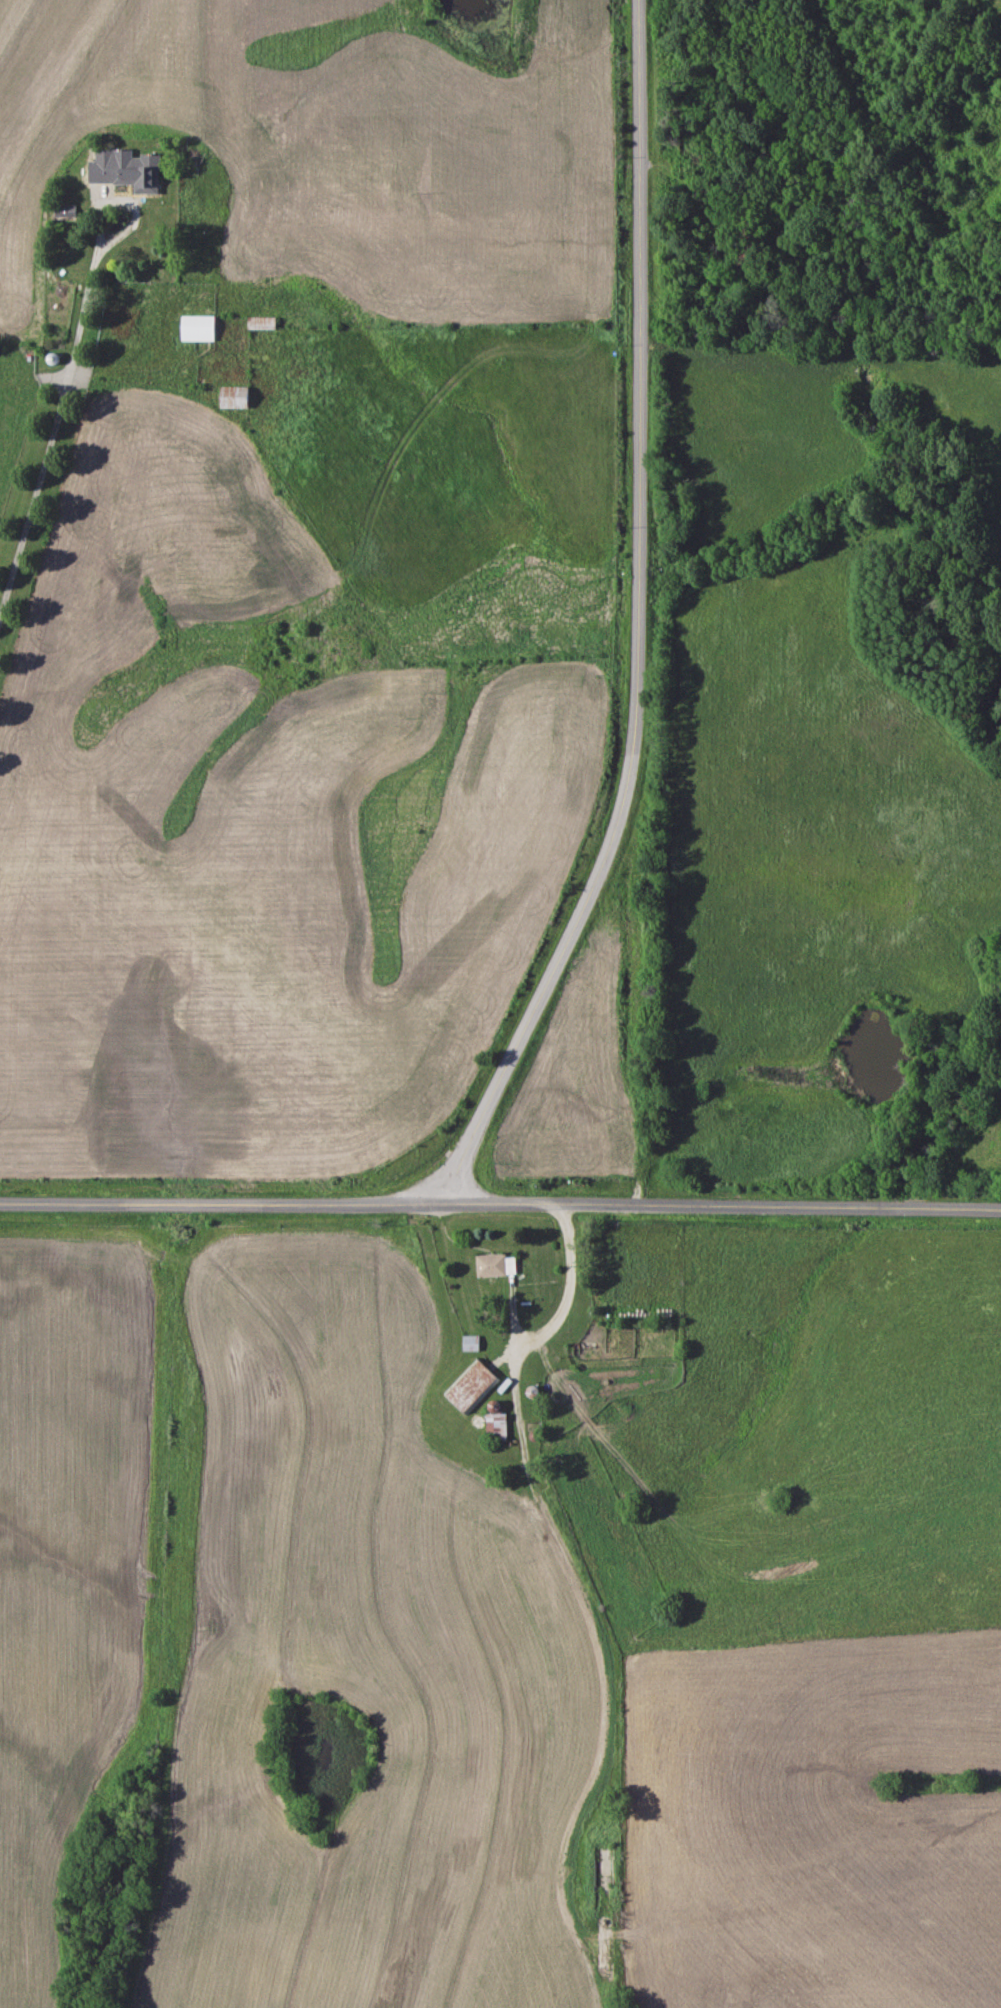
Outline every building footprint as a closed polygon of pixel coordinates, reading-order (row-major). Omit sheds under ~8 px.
[(89,162),(89,184),(133,185),(133,194),(159,195),(160,152),(95,151),(95,162),(89,162)] [(74,205),(54,205),(54,218),(74,218),(74,205)] [(215,342),(215,316),(179,316),(179,342),(215,342)] [(246,329),(275,329),(275,317),(246,317),(246,329)] [(249,386),(219,386),(219,409),(249,409),(249,386)] [(482,1257),(482,1276),(521,1276),(521,1257),(482,1257)] [(483,1351),(483,1337),(468,1337),(468,1351),(483,1351)] [(449,1394),(470,1414),(504,1379),(483,1359),(449,1394)] [(512,1414),(493,1414),(493,1441),(512,1441),(512,1414)]
